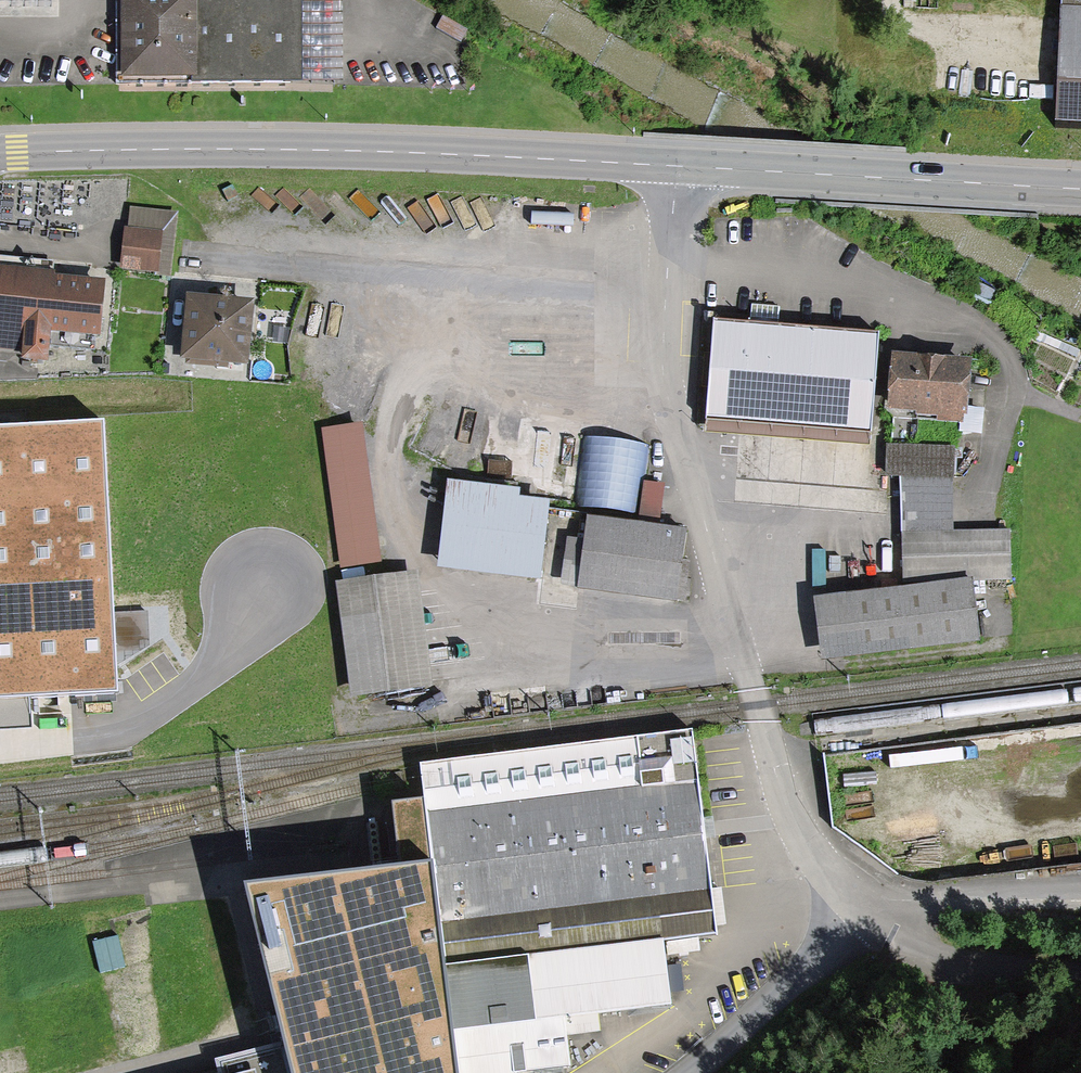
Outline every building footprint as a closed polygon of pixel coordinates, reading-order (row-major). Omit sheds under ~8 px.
[(58,17),(59,0),(0,0),(0,17),(58,17)] [(133,84),(309,82),(308,0),(133,0),(133,84)] [(1071,125),(1080,125),(1080,0),(1074,0),(1071,125)] [(167,239),(133,236),(130,274),(164,277),(167,239)] [(0,276),(0,356),(57,362),(60,335),(112,340),(117,287),(0,276)] [(269,311),(201,304),(195,361),(263,368),(269,311)] [(889,338),(721,326),(712,440),(880,452),(889,338)] [(988,371),(912,362),(905,417),(981,427),(988,371)] [(117,703),(103,430),(0,435),(0,709),(117,703)] [(374,435),(325,440),(339,568),(387,563),(374,435)] [(459,483),(450,571),(555,584),(562,508),(459,483)] [(959,486),(908,487),(910,585),(1016,583),(1015,532),(960,534),(959,486)] [(696,537),(601,525),(593,590),(688,602),(696,537)] [(425,582),(348,593),(363,701),(440,690),(425,582)] [(985,587),(830,610),(838,664),(993,642),(985,587)] [(692,734),(421,766),(425,801),(457,1072),(542,1072),(570,1070),(565,1025),(667,1013),(659,943),(715,936),(692,734)] [(247,887),(281,1050),(287,1072),(457,1072),(425,801),(393,805),(400,869),(247,887)] [(281,1050),(222,1064),(225,1072),(287,1072),(281,1050)]
